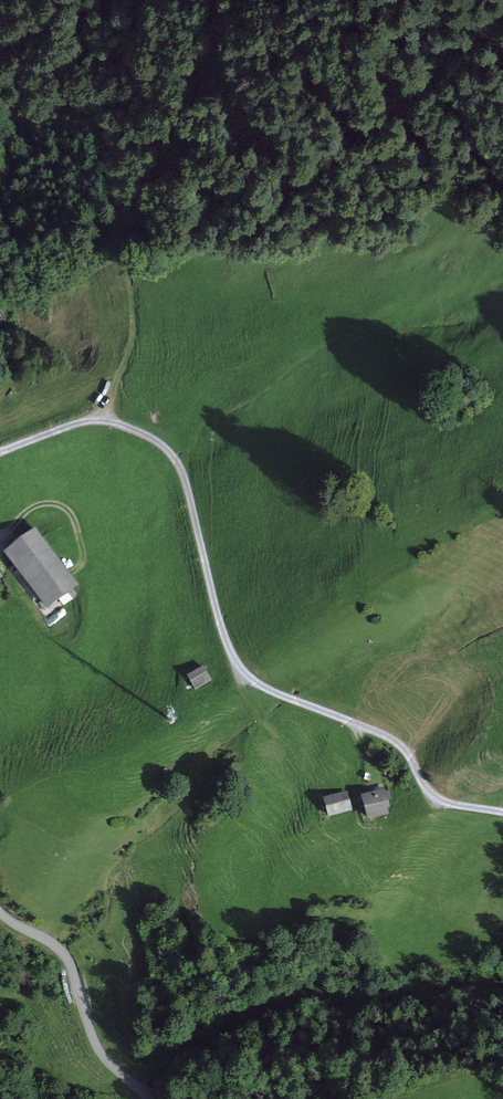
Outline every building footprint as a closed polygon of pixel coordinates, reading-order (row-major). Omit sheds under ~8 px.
[(36,531),(35,531),(28,522),(18,530),(25,539),(11,550),(19,560),(15,563),(49,607),(68,593),(72,599),(80,593),(75,587),(78,585),(36,531)] [(188,676),(194,687),(210,677),(203,667),(201,668),(200,669),(198,670),(196,671),(191,674),(190,675),(188,676)] [(194,687),(196,690),(211,681),(210,677),(194,687)] [(377,756),(380,765),(391,762),(388,752),(377,756)] [(388,812),(386,806),(389,806),(387,799),(391,798),(389,791),(385,793),(384,791),(364,797),(371,818),(388,812)] [(327,799),(332,815),(351,809),(346,793),(327,799)]
